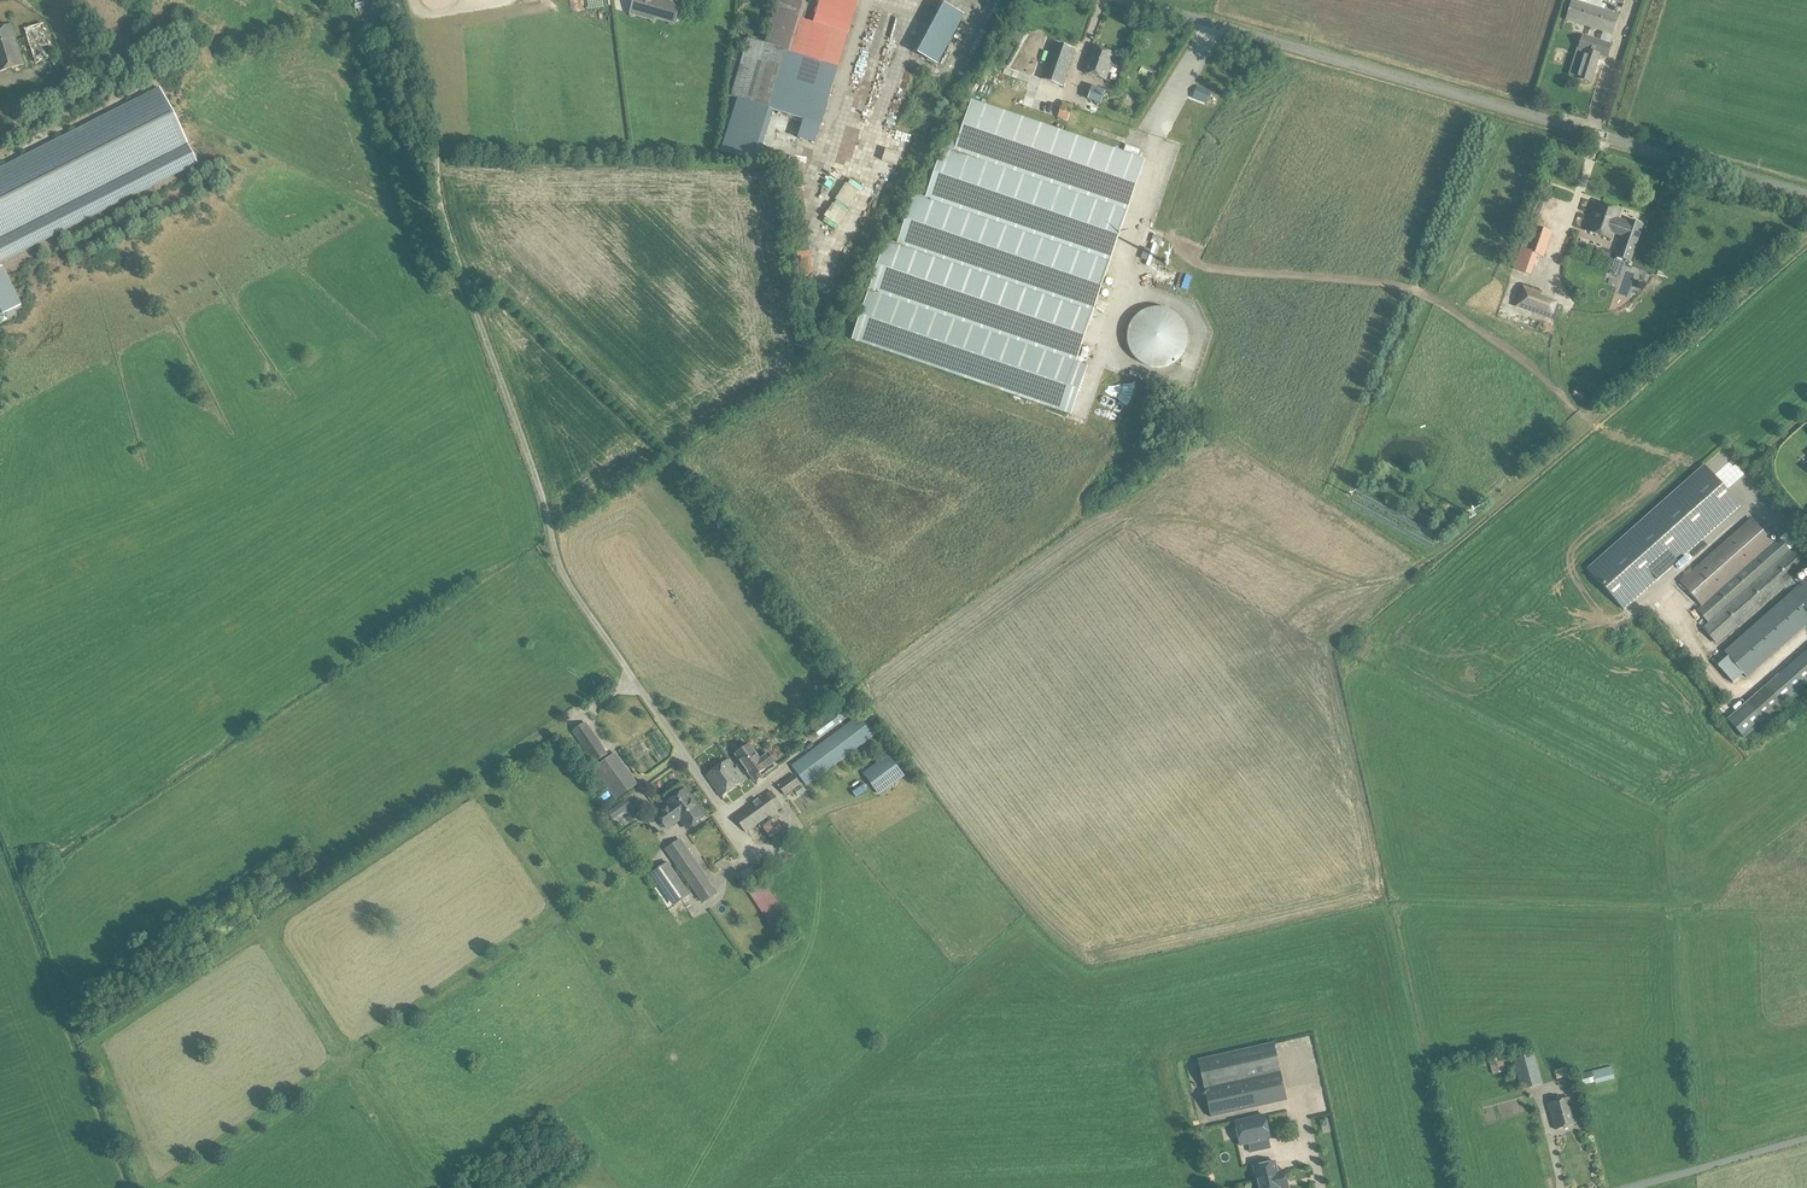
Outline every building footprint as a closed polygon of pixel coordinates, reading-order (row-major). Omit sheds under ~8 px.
[(630,15),(654,22),(661,0),(634,0),(630,15)] [(764,44),(764,45),(785,51),(795,18),(804,20),(809,4),(805,2),(797,0),(778,0),(775,8),(766,40),(764,44)] [(767,5),(775,8),(778,0),(769,0),(767,5)] [(811,22),(833,29),(849,34),(858,1),(857,1),(857,0),(818,0),(811,22)] [(1566,19),(1614,35),(1620,15),(1614,13),(1588,5),(1572,0),(1566,19)] [(865,18),(880,23),(883,12),(868,7),(865,18)] [(770,104),(769,106),(779,109),(822,122),(849,34),(833,29),(811,22),(804,20),(795,18),(785,51),(770,104)] [(372,42),(379,40),(373,21),(366,23),(372,42)] [(35,64),(53,58),(42,23),(24,29),(35,64)] [(855,72),(869,76),(883,27),(875,24),(867,51),(862,49),(855,72)] [(24,65),(12,25),(0,29),(0,72),(24,65)] [(734,35),(727,95),(735,97),(735,99),(747,103),(748,99),(764,45),(764,44),(734,35)] [(1612,43),(1601,40),(1583,35),(1579,49),(1586,51),(1583,62),(1582,62),(1577,78),(1592,83),(1597,66),(1593,65),(1597,54),(1608,58),(1612,43)] [(1054,42),(1050,54),(1071,61),(1075,50),(1054,42)] [(764,45),(748,99),(769,106),(770,104),(785,51),(764,45),(764,44),(764,45)] [(1005,44),(999,54),(1008,59),(1014,48),(1005,44)] [(1122,59),(1114,56),(1115,53),(1092,46),(1083,71),(1106,79),(1111,65),(1119,68),(1122,59)] [(1556,48),(1552,61),(1560,63),(1564,50),(1556,48)] [(1062,86),(1071,61),(1050,54),(1042,79),(1062,86)] [(1093,86),(1088,100),(1101,105),(1106,91),(1093,86)] [(1193,98),(1207,103),(1212,91),(1197,86),(1193,98)] [(124,175),(188,143),(160,87),(0,167),(0,238),(124,175)] [(1063,101),(1058,117),(1068,120),(1073,105),(1063,101)] [(956,154),(1127,212),(1144,160),(974,102),(956,154)] [(1093,118),(1091,123),(1100,128),(1103,123),(1093,118)] [(1127,212),(956,154),(943,150),(926,199),(917,195),(900,246),(889,242),(872,292),(1076,362),(1127,212)] [(828,170),(834,156),(822,151),(816,164),(828,170)] [(827,169),(812,199),(829,207),(835,193),(831,191),(835,183),(840,185),(844,177),(827,169)] [(786,184),(804,182),(803,175),(785,177),(786,184)] [(1162,210),(1166,198),(1158,195),(1154,207),(1162,210)] [(1598,203),(1589,230),(1611,238),(1613,232),(1623,236),(1617,256),(1630,261),(1643,225),(1629,220),(1628,222),(1617,218),(1619,210),(1598,203)] [(1550,233),(1538,228),(1530,252),(1537,254),(1542,256),(1550,233)] [(1533,232),(1528,231),(1523,247),(1527,249),(1533,232)] [(1151,254),(1157,236),(1144,232),(1139,250),(1151,254)] [(1530,252),(1522,249),(1515,269),(1530,275),(1537,254),(1530,252)] [(1523,287),(1516,308),(1534,314),(1542,293),(1523,287)] [(1076,362),(872,292),(855,343),(1059,412),(1076,362)] [(1128,336),(1128,337),(1128,341),(1128,342),(1128,344),(1129,346),(1129,348),(1130,349),(1131,351),(1132,353),(1133,355),(1134,356),(1135,358),(1137,359),(1138,361),(1140,362),(1142,363),(1144,364),(1146,365),(1148,366),(1149,367),(1152,367),(1154,367),(1156,368),(1159,368),(1161,367),(1163,367),(1165,367),(1168,366),(1172,364),(1174,363),(1177,361),(1180,358),(1181,357),(1182,356),(1183,354),(1184,352),(1185,351),(1186,349),(1187,347),(1187,345),(1188,343),(1188,341),(1188,339),(1188,336),(1188,334),(1188,332),(1187,330),(1187,328),(1186,326),(1185,324),(1184,323),(1183,321),(1182,319),(1181,318),(1180,317),(1178,315),(1177,314),(1174,312),(1172,311),(1168,309),(1167,309),(1163,308),(1160,307),(1158,307),(1156,307),(1154,308),(1152,308),(1150,308),(1148,309),(1146,310),(1144,311),(1142,312),(1140,313),(1138,314),(1137,316),(1135,317),(1134,319),(1133,320),(1132,322),(1131,324),(1130,326),(1129,327),(1129,329),(1128,331),(1128,333),(1128,334),(1128,336)] [(1736,436),(1731,441),(1745,457),(1751,452),(1736,436)] [(1740,508),(1703,466),(1587,570),(1623,612),(1740,508)] [(1708,603),(1704,599),(1772,542),(1751,517),(1677,578),(1702,608),(1708,603)] [(1776,548),(1698,612),(1707,623),(1704,625),(1708,630),(1717,623),(1711,615),(1782,555),(1776,548)] [(1715,644),(1788,579),(1792,584),(1806,570),(1806,566),(1803,561),(1788,575),(1781,567),(1706,633),(1715,644)] [(1724,651),(1748,678),(1806,626),(1806,578),(1724,651)] [(1766,686),(1784,706),(1806,685),(1806,650),(1766,686)] [(1784,706),(1766,686),(1728,720),(1746,740),(1784,706)] [(811,726),(819,737),(850,714),(842,703),(811,726)] [(861,714),(792,766),(807,787),(876,735),(861,714)] [(608,754),(586,723),(573,733),(594,763),(608,754)] [(749,744),(735,754),(742,763),(756,753),(749,744)] [(617,798),(638,783),(616,753),(595,768),(617,798)] [(756,753),(742,763),(755,782),(762,778),(759,774),(775,763),(768,754),(760,760),(756,753)] [(889,754),(885,757),(863,773),(880,795),(906,776),(889,754)] [(706,775),(721,797),(744,781),(729,760),(706,775)] [(793,775),(778,786),(786,796),(800,785),(793,775)] [(861,787),(853,776),(839,786),(847,797),(861,787)] [(802,786),(795,791),(798,796),(805,791),(802,786)] [(670,804),(657,813),(666,827),(680,817),(688,828),(686,829),(686,830),(690,827),(694,827),(700,823),(701,819),(705,816),(686,790),(669,802),(670,804)] [(777,810),(766,794),(735,816),(746,832),(777,810)] [(609,812),(614,820),(633,806),(627,799),(609,812)] [(758,825),(765,837),(778,829),(771,817),(758,825)] [(681,839),(666,850),(694,890),(708,880),(709,879),(681,839)] [(652,874),(674,905),(691,894),(668,862),(652,874)] [(765,879),(747,888),(763,923),(781,915),(765,879)] [(1287,1101),(1274,1043),(1198,1060),(1211,1118),(1287,1101)] [(1519,1052),(1512,1054),(1522,1090),(1543,1084),(1534,1054),(1520,1058),(1519,1052)] [(1502,1057),(1489,1061),(1493,1075),(1506,1071),(1502,1057)] [(1581,1075),(1583,1085),(1595,1083),(1595,1084),(1615,1080),(1612,1067),(1581,1075)] [(1576,1124),(1569,1097),(1548,1103),(1556,1130),(1576,1124)] [(1265,1114),(1234,1121),(1240,1146),(1271,1139),(1265,1114)] [(1253,1166),(1258,1187),(1290,1187),(1285,1169),(1278,1171),(1276,1161),(1253,1166)] [(1290,1178),(1308,1177),(1307,1164),(1290,1165),(1290,1178)]
